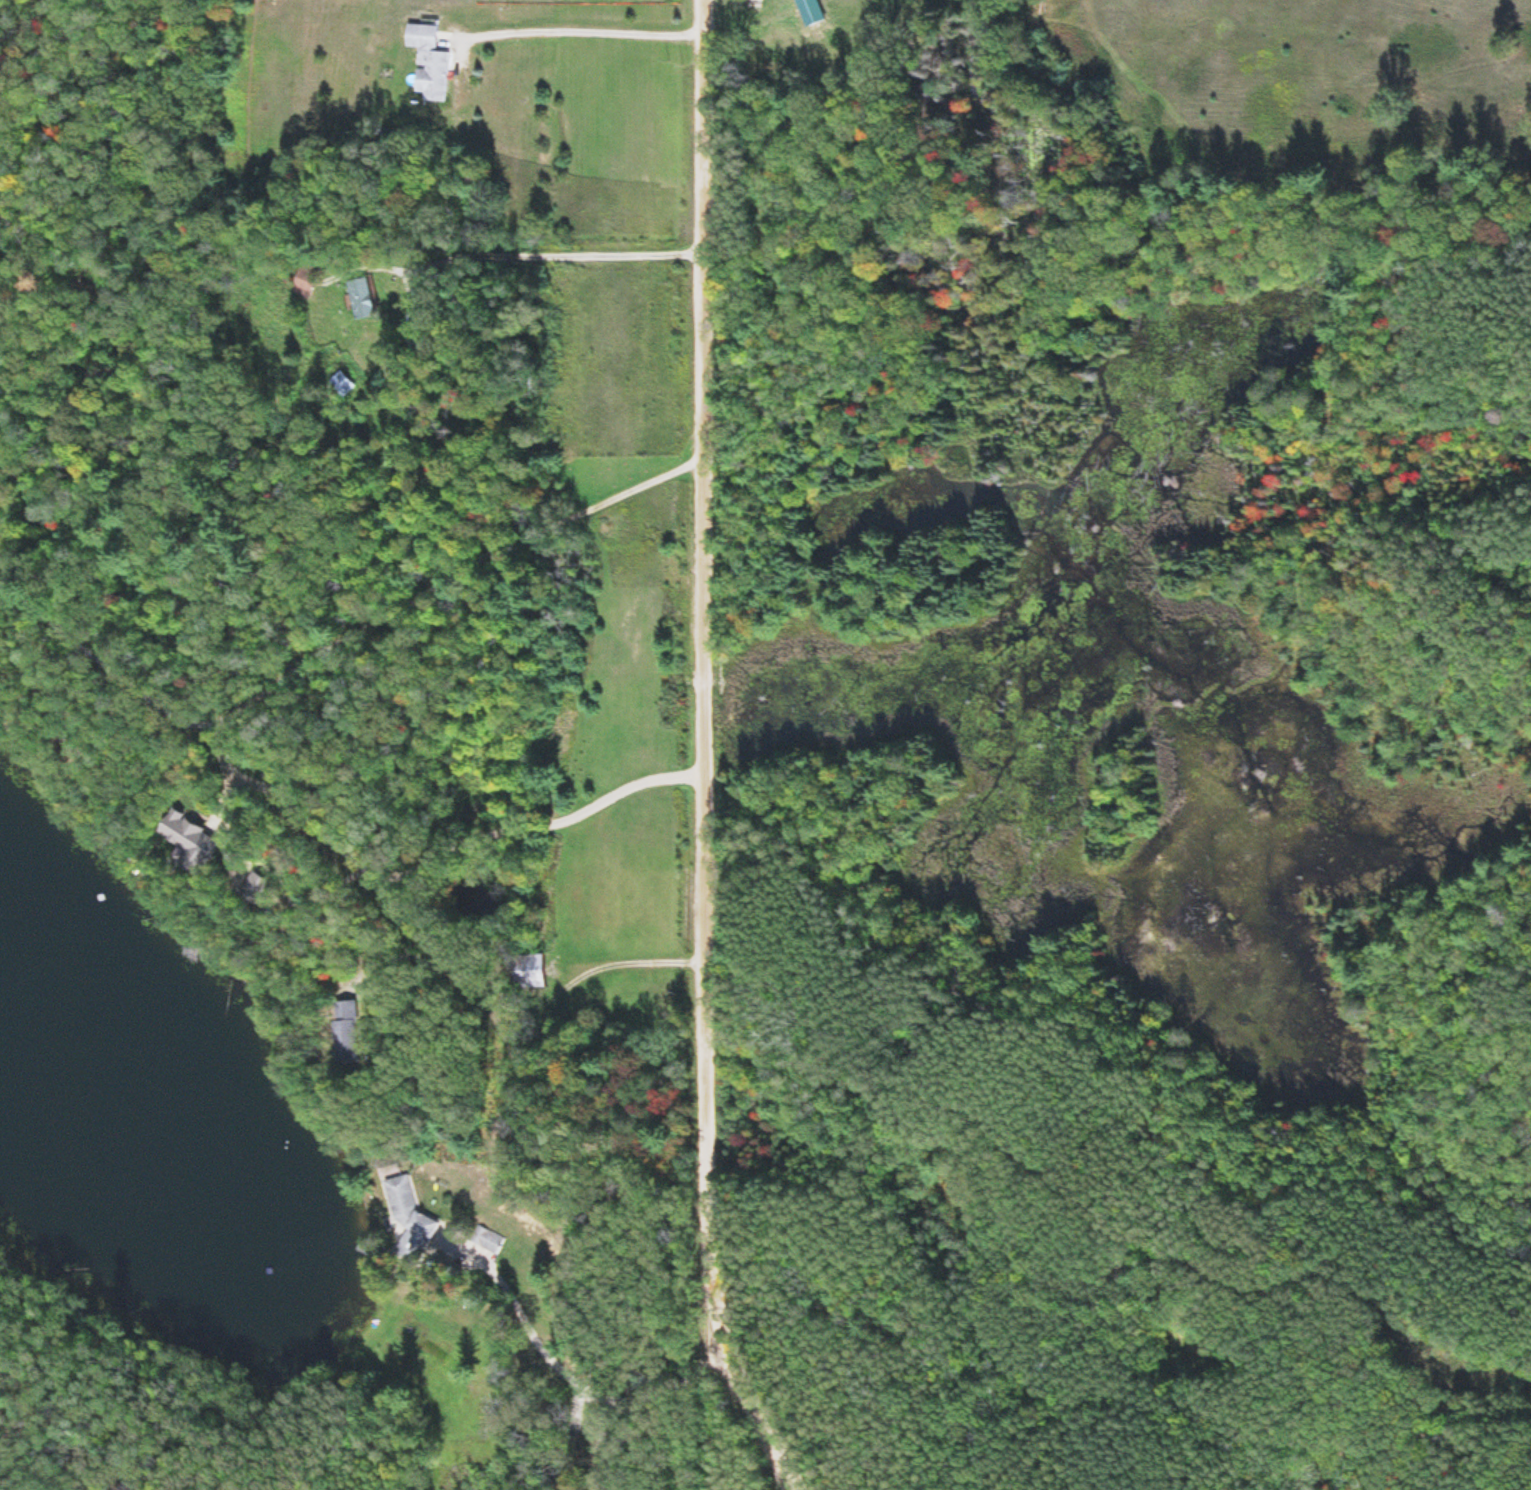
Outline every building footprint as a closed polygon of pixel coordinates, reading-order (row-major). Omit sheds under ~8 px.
[(447,104),(451,54),(436,53),(438,28),(408,25),(406,49),(419,50),(416,94),(425,95),(424,102),(447,104)] [(309,303),(321,270),(302,264),(291,295),(309,303)] [(375,319),(368,280),(348,284),(356,323),(375,319)] [(356,389),(341,373),(330,384),(344,400),(356,389)] [(156,836),(185,853),(176,868),(197,880),(220,842),(170,813),(156,836)] [(238,896),(256,909),(273,887),(256,873),(238,896)] [(514,957),(514,991),(546,991),(546,957),(514,957)] [(361,1066),(360,1003),(334,1004),(336,1067),(361,1066)] [(386,1182),(405,1261),(438,1253),(429,1218),(421,1220),(411,1176),(386,1182)] [(472,1243),(499,1257),(508,1242),(481,1227),(472,1243)]
